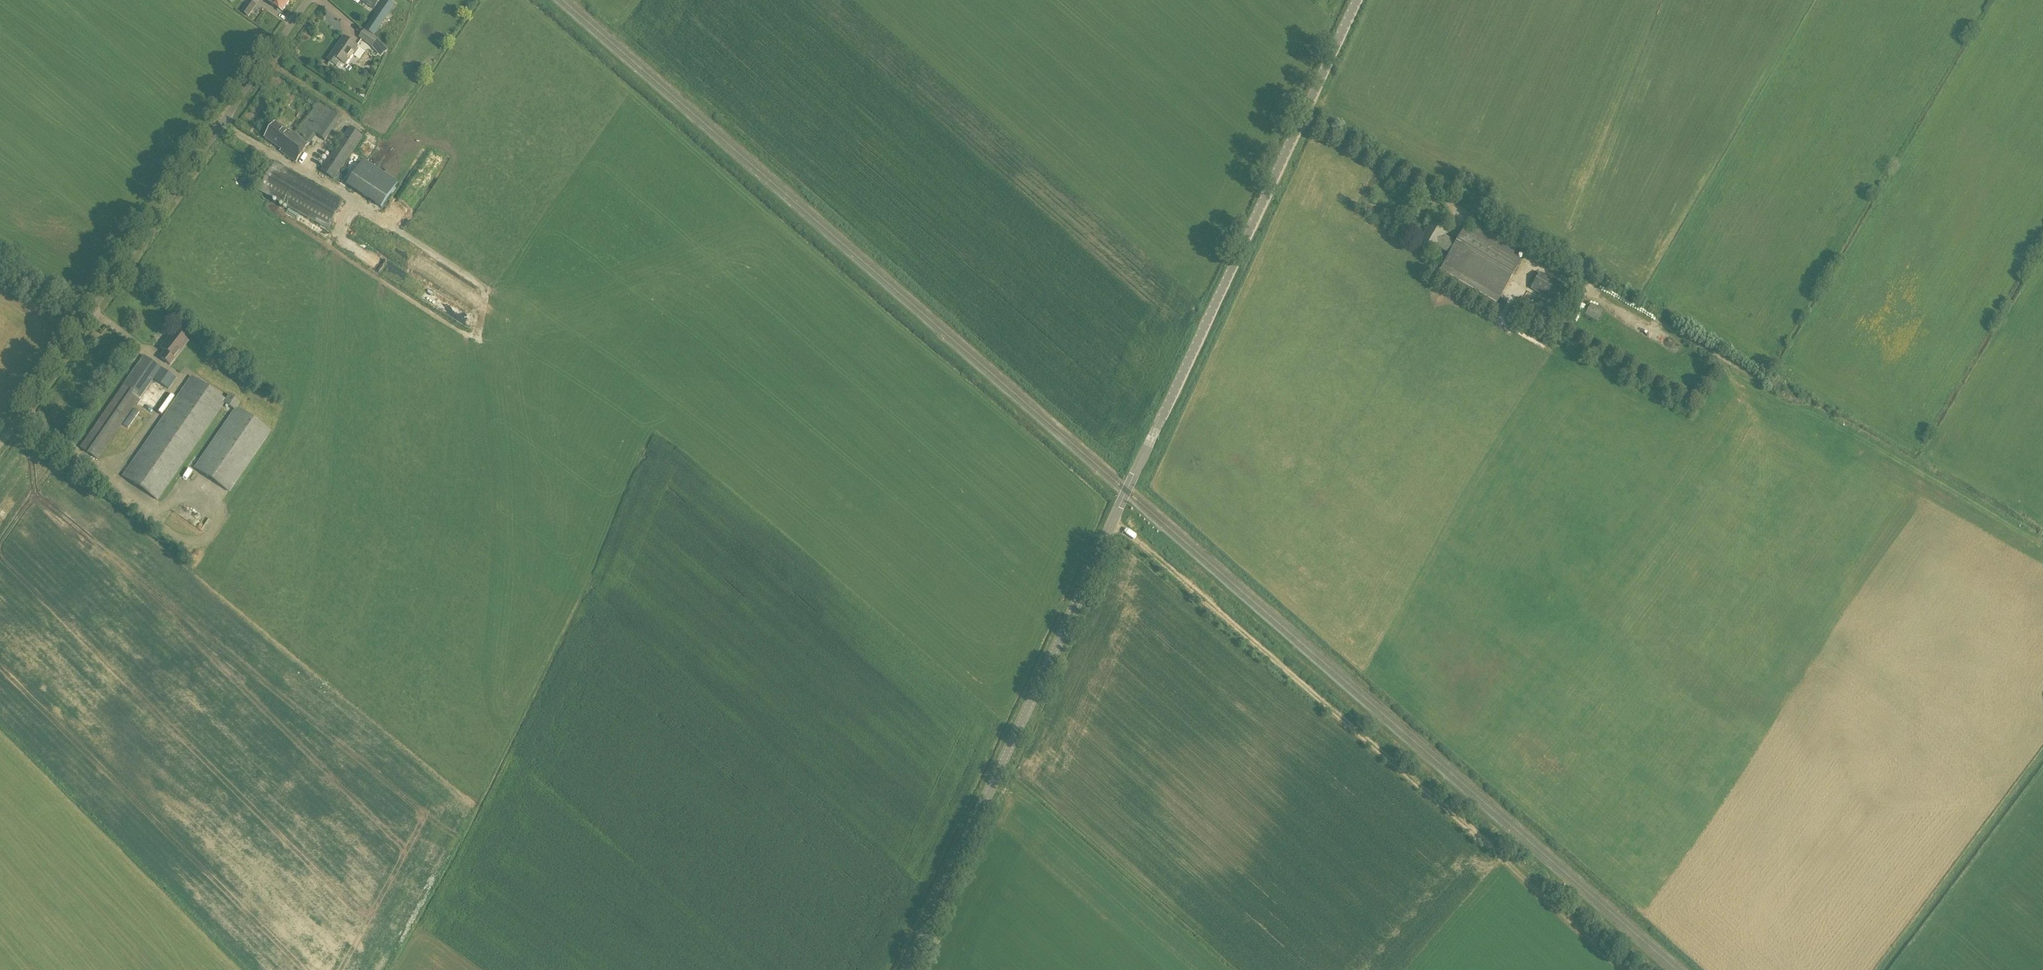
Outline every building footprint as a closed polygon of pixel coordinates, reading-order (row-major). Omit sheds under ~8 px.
[(256,5),(250,0),(249,0),(241,11),(248,16),(256,5)] [(291,0),(266,0),(283,12),(291,0)] [(374,10),(380,0),(359,0),(374,10)] [(364,30),(374,37),(374,36),(384,22),(395,5),(388,0),(383,0),(364,30)] [(378,39),(374,36),(374,37),(364,30),(359,38),(372,47),(373,47),(379,55),(386,49),(378,39)] [(345,65),(353,54),(358,47),(344,37),(327,60),(336,67),(340,62),(345,65)] [(319,102),(302,125),(325,141),(342,118),(319,102)] [(296,163),(309,144),(290,130),(289,131),(276,122),(265,138),(281,150),(280,151),(296,163)] [(335,180),(360,141),(362,136),(348,127),(343,135),(320,170),(335,180)] [(382,208),(398,183),(364,160),(347,185),(382,208)] [(328,230),(344,202),(275,163),(260,190),(328,230)] [(1455,242),(1444,235),(1446,232),(1430,223),(1419,242),(1435,251),(1437,247),(1448,254),(1435,275),(1491,309),(1520,261),(1512,256),(1516,248),(1477,225),(1472,232),(1464,227),(1455,242)] [(1562,308),(1571,292),(1539,273),(1530,289),(1562,308)] [(1597,323),(1603,311),(1591,304),(1584,315),(1597,323)] [(1656,328),(1652,337),(1678,348),(1681,339),(1656,328)] [(170,365),(188,342),(173,331),(160,348),(165,351),(160,358),(170,365)] [(150,415),(177,379),(143,355),(80,447),(97,460),(153,379),(153,380),(136,405),(150,415)] [(225,399),(191,376),(122,477),(157,501),(225,404),(233,410),(194,468),(229,493),(271,431),(237,407),(240,403),(228,394),(225,399)]
